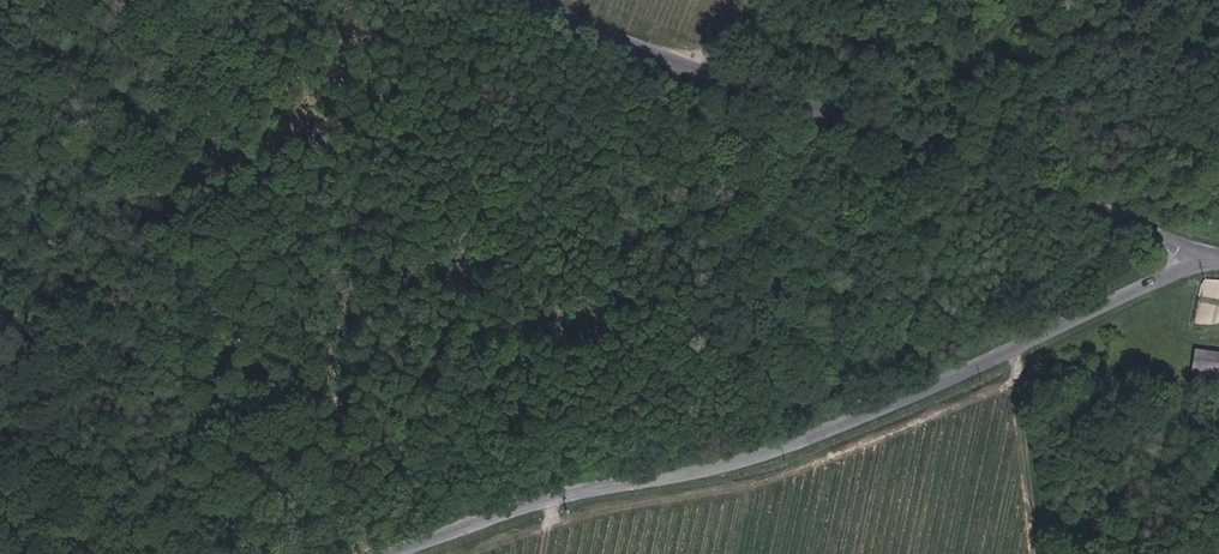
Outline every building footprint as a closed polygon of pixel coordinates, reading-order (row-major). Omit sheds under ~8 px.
[(1191,352),(1189,372),(1202,373),(1202,369),(1218,371),(1218,355),(1191,352)]
